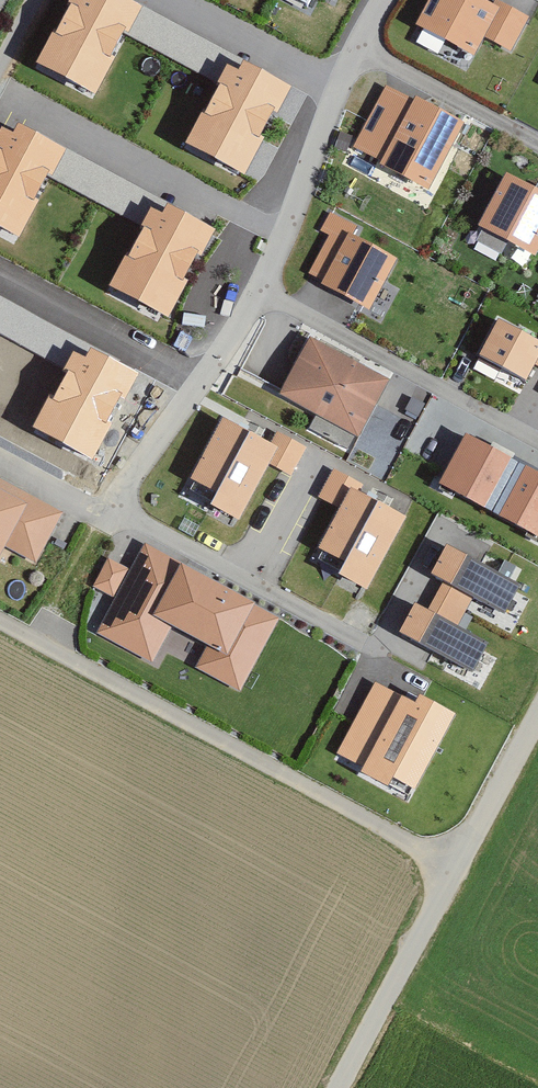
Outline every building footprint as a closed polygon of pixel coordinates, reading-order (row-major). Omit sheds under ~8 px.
[(139,19),(101,0),(73,0),(36,74),(97,104),(139,19)] [(326,14),(333,0),(300,0),(326,14)] [(469,0),(433,0),(421,23),(474,50),(482,36),(507,49),(523,19),(497,5),(493,13),(469,0)] [(246,189),(289,104),(228,74),(186,159),(246,189)] [(455,128),(386,91),(355,147),(425,184),(455,128)] [(67,165),(6,135),(0,147),(0,238),(24,250),(67,165)] [(486,225),(532,251),(537,239),(537,185),(532,195),(510,183),(486,225)] [(171,327),(214,242),(153,212),(111,297),(171,327)] [(352,238),(327,282),(369,305),(394,261),(352,238)] [(479,356),(523,381),(537,354),(537,340),(500,319),(479,356)] [(282,391),(357,430),(383,379),(308,341),(282,391)] [(87,357),(74,350),(33,428),(94,460),(140,373),(92,348),(87,357)] [(273,446),(225,421),(191,486),(239,511),(273,446)] [(467,437),(441,484),(537,537),(537,476),(467,437)] [(0,484),(0,549),(4,542),(30,556),(53,512),(0,484)] [(401,521),(351,495),(319,556),(369,582),(401,521)] [(247,667),(274,622),(150,549),(102,629),(150,658),(171,622),(247,667)] [(510,581),(450,549),(432,583),(492,615),(510,581)] [(407,556),(394,584),(415,594),(429,566),(407,556)] [(463,675),(483,641),(417,602),(397,636),(463,675)] [(416,704),(376,683),(339,753),(363,766),(361,771),(390,787),(394,779),(417,791),(457,715),(420,696),(416,704)]
